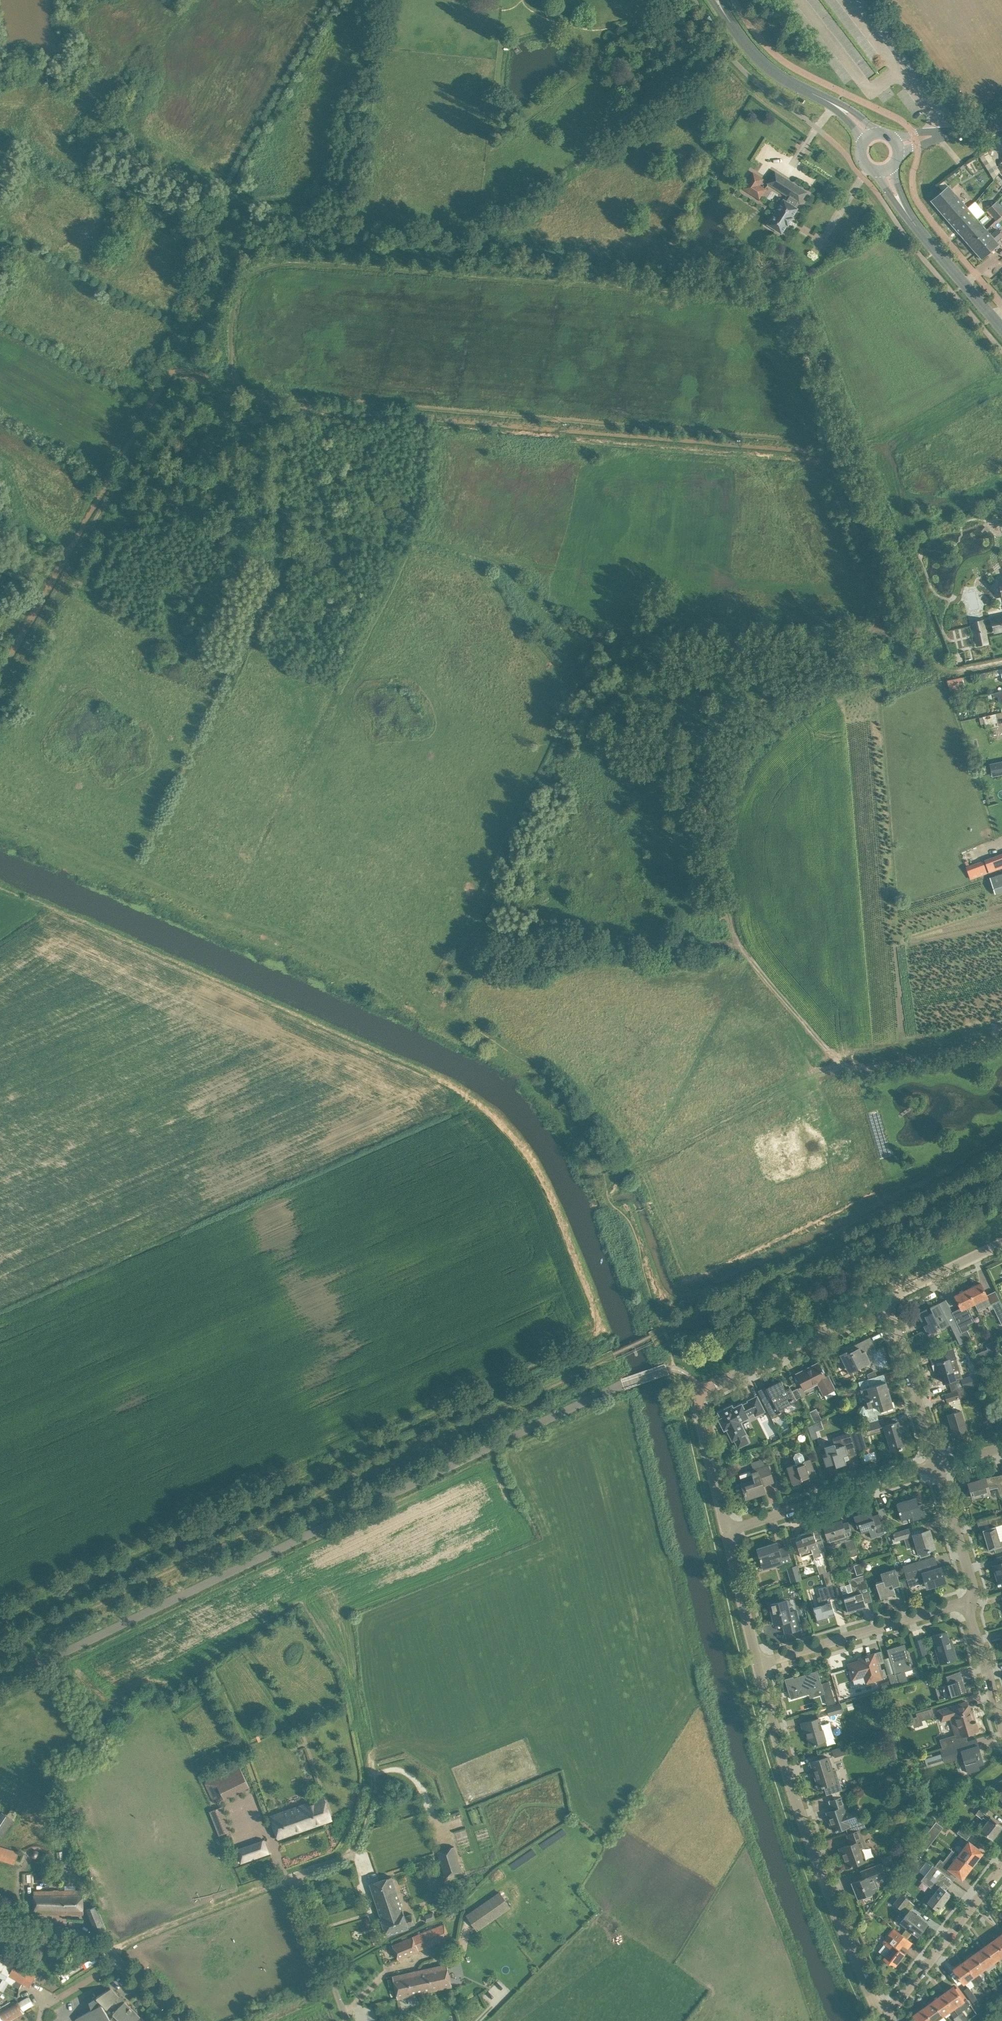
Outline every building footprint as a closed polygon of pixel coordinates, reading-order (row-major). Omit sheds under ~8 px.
[(767,188),(761,184),(765,177),(752,170),(741,189),(760,200),(767,188)] [(807,192),(798,186),(775,171),(767,183),(788,196),(785,200),(783,199),(767,224),(782,234),(787,225),(788,226),(793,217),(798,208),(796,207),(799,203),(800,204),(807,192)] [(968,208),(955,193),(948,186),(931,201),(950,223),(968,208)] [(968,208),(950,223),(951,224),(960,234),(978,219),(985,213),(975,202),(968,208)] [(988,210),(996,220),(997,219),(1001,215),(1001,208),(996,202),(988,210)] [(976,252),(982,247),(975,239),(986,229),(978,219),(960,234),(976,252)] [(989,232),(986,229),(975,239),(982,247),(976,252),(982,259),(989,252),(999,244),(996,241),(1001,236),(1001,235),(998,230),(991,235),(989,232)] [(964,627),(953,629),(955,637),(966,634),(964,627)] [(985,631),(975,633),(977,644),(987,642),(985,631)] [(1000,725),(1001,735),(1001,711),(980,715),(982,728),(1000,725)] [(990,763),(992,775),(1001,773),(1001,761),(990,763)] [(963,858),(979,853),(977,846),(961,850),(963,858)] [(989,873),(1001,868),(1001,859),(986,865),(989,873)] [(967,872),(970,880),(987,874),(984,866),(967,872)] [(990,878),(995,894),(1001,892),(1001,875),(990,878)] [(981,1283),(968,1289),(975,1303),(987,1297),(986,1295),(985,1292),(981,1283)] [(968,1289),(955,1295),(961,1307),(961,1308),(958,1310),(959,1310),(963,1317),(964,1317),(967,1323),(974,1320),(968,1306),(975,1303),(968,1289)] [(986,1295),(987,1297),(991,1304),(992,1304),(998,1315),(1001,1323),(1001,1304),(1000,1299),(995,1290),(986,1295)] [(956,1320),(950,1309),(946,1300),(930,1307),(932,1312),(929,1313),(927,1309),(918,1313),(928,1334),(937,1330),(935,1325),(938,1324),(940,1328),(956,1320)] [(961,1318),(956,1320),(962,1332),(967,1330),(970,1328),(967,1323),(964,1317),(963,1317),(961,1318)] [(967,1330),(962,1332),(964,1338),(965,1338),(970,1335),(967,1330)] [(965,1338),(964,1338),(962,1332),(956,1335),(960,1344),(966,1341),(965,1338)] [(860,1367),(860,1366),(868,1363),(865,1356),(869,1354),(867,1350),(875,1347),(870,1337),(846,1349),(847,1351),(840,1354),(847,1368),(858,1362),(860,1367)] [(957,1378),(961,1377),(958,1367),(959,1367),(956,1358),(957,1358),(953,1348),(947,1350),(930,1355),(934,1370),(940,1368),(944,1382),(955,1379),(956,1380),(957,1378)] [(875,1353),(879,1366),(886,1364),(882,1351),(875,1353)] [(983,1352),(975,1355),(978,1363),(986,1360),(983,1352)] [(824,1373),(823,1371),(818,1363),(811,1366),(811,1368),(799,1375),(798,1373),(797,1373),(805,1389),(818,1382),(823,1391),(834,1385),(826,1372),(824,1373)] [(961,1378),(964,1388),(982,1382),(979,1373),(961,1378)] [(893,1407),(883,1374),(877,1376),(867,1379),(859,1381),(861,1389),(865,1405),(863,1406),(859,1414),(860,1416),(863,1418),(882,1412),(881,1411),(893,1407)] [(797,1388),(792,1390),(790,1388),(786,1390),(781,1381),(766,1388),(772,1399),(764,1403),(766,1406),(771,1417),(784,1410),(783,1407),(796,1400),(796,1399),(802,1396),(797,1388)] [(947,1401),(957,1398),(967,1395),(965,1388),(945,1394),(947,1401)] [(756,1415),(764,1411),(757,1396),(749,1401),(749,1402),(742,1405),(741,1404),(733,1408),(732,1406),(720,1412),(723,1417),(720,1419),(725,1428),(727,1426),(733,1438),(745,1432),(739,1420),(748,1416),(747,1415),(754,1411),(756,1415)] [(809,1411),(811,1415),(814,1422),(821,1418),(816,1408),(809,1411)] [(961,1410),(948,1414),(954,1434),(966,1430),(961,1410)] [(883,1418),(864,1424),(866,1431),(866,1432),(885,1427),(885,1430),(892,1450),(899,1448),(899,1449),(902,1448),(902,1447),(905,1446),(897,1421),(896,1421),(897,1422),(882,1426),(881,1420),(883,1419),(883,1418)] [(816,1423),(808,1426),(810,1433),(816,1431),(816,1430),(818,1430),(816,1423)] [(864,1424),(850,1429),(850,1431),(854,1442),(855,1446),(864,1444),(861,1433),(866,1431),(864,1424)] [(827,1455),(823,1456),(826,1466),(835,1463),(836,1467),(846,1463),(844,1456),(856,1452),(860,1464),(857,1452),(855,1446),(854,1442),(850,1431),(838,1435),(832,1436),(835,1444),(825,1447),(827,1455)] [(810,1458),(805,1460),(803,1454),(799,1452),(796,1453),(794,1457),(796,1463),(787,1466),(793,1483),(802,1480),(802,1479),(809,1476),(809,1478),(816,1476),(810,1458)] [(741,1473),(741,1477),(742,1481),(741,1481),(744,1492),(745,1494),(746,1498),(766,1492),(763,1486),(762,1480),(772,1477),(768,1465),(741,1473)] [(967,1492),(968,1496),(971,1496),(972,1495),(973,1497),(983,1494),(983,1495),(985,1495),(989,1494),(988,1492),(989,1492),(988,1489),(994,1488),(998,1487),(1000,1495),(1001,1496),(1001,1474),(985,1478),(969,1483),(971,1490),(969,1490),(967,1492)] [(913,1520),(916,1519),(925,1516),(922,1504),(918,1505),(916,1497),(896,1503),(901,1520),(912,1516),(913,1520)] [(889,1518),(888,1516),(885,1507),(878,1509),(881,1520),(889,1518)] [(872,1513),(868,1514),(867,1512),(854,1516),(856,1524),(859,1523),(862,1533),(869,1530),(871,1537),(885,1533),(878,1513),(872,1515),(872,1513)] [(988,1518),(990,1527),(982,1529),(989,1549),(994,1548),(995,1552),(1001,1549),(1001,1514),(988,1518)] [(848,1521),(842,1523),(841,1520),(824,1526),(828,1539),(822,1541),(824,1546),(830,1544),(830,1545),(853,1538),(852,1534),(850,1526),(849,1523),(848,1521)] [(900,1531),(893,1533),(895,1540),(905,1537),(908,1547),(916,1544),(919,1552),(921,1557),(930,1554),(929,1550),(930,1549),(930,1548),(935,1547),(932,1538),(931,1539),(929,1530),(930,1530),(929,1529),(911,1535),(909,1528),(900,1531)] [(824,1546),(822,1541),(819,1529),(818,1529),(821,1539),(816,1541),(813,1530),(801,1534),(802,1539),(796,1541),(799,1550),(793,1551),(795,1558),(813,1552),(812,1547),(817,1545),(818,1548),(824,1546)] [(854,1541),(846,1543),(850,1555),(858,1553),(854,1541)] [(761,1560),(762,1564),(775,1560),(776,1565),(790,1560),(786,1546),(785,1547),(779,1549),(777,1542),(757,1548),(760,1557),(760,1558),(761,1560)] [(924,1559),(903,1566),(909,1587),(926,1582),(927,1587),(945,1582),(941,1567),(928,1571),(924,1559)] [(797,1565),(789,1567),(794,1581),(801,1579),(797,1565)] [(900,1584),(897,1574),(895,1568),(881,1572),(883,1580),(876,1582),(881,1598),(895,1593),(896,1596),(893,1586),(900,1584)] [(854,1610),(854,1609),(866,1605),(861,1589),(868,1587),(864,1574),(849,1578),(851,1583),(840,1586),(844,1597),(848,1611),(848,1612),(854,1610)] [(906,1580),(900,1581),(902,1589),(908,1587),(906,1580)] [(819,1604),(813,1606),(814,1611),(815,1613),(817,1620),(818,1619),(819,1624),(829,1621),(827,1617),(835,1614),(830,1599),(837,1596),(834,1587),(833,1584),(818,1588),(821,1598),(823,1603),(819,1604)] [(789,1612),(789,1611),(787,1600),(770,1604),(770,1605),(771,1605),(775,1622),(774,1622),(774,1623),(785,1621),(788,1631),(784,1632),(801,1629),(796,1610),(789,1612)] [(940,1662),(956,1658),(953,1647),(951,1648),(946,1632),(933,1636),(940,1662)] [(925,1653),(924,1649),(921,1639),(915,1641),(919,1655),(925,1653)] [(910,1661),(908,1656),(905,1646),(898,1648),(898,1646),(888,1649),(887,1649),(894,1672),(888,1674),(891,1684),(892,1684),(893,1687),(907,1684),(906,1680),(908,1680),(905,1671),(912,1669),(911,1665),(912,1664),(911,1661),(910,1661)] [(868,1658),(848,1663),(853,1679),(864,1675),(866,1682),(882,1678),(874,1653),(867,1655),(868,1658)] [(939,1699),(953,1694),(963,1691),(959,1681),(963,1680),(960,1671),(951,1674),(937,1678),(939,1686),(935,1687),(939,1699)] [(796,1686),(788,1689),(791,1698),(809,1693),(812,1692),(814,1696),(824,1693),(821,1683),(818,1672),(806,1676),(807,1678),(795,1682),(796,1686)] [(836,1702),(834,1695),(828,1697),(827,1701),(828,1705),(836,1702)] [(942,1747),(954,1744),(963,1741),(961,1735),(978,1730),(975,1722),(976,1721),(976,1720),(973,1721),(967,1702),(957,1705),(938,1710),(941,1720),(950,1717),(955,1734),(939,1739),(942,1747)] [(829,1716),(843,1712),(841,1703),(826,1708),(829,1716)] [(932,1708),(919,1712),(922,1720),(934,1716),(932,1708)] [(816,1718),(806,1721),(809,1730),(806,1731),(810,1744),(814,1743),(825,1740),(833,1737),(829,1722),(821,1724),(819,1717),(816,1718)] [(923,1756),(922,1757),(924,1761),(926,1761),(927,1766),(963,1755),(968,1772),(969,1772),(979,1769),(978,1765),(984,1763),(978,1744),(955,1751),(953,1746),(976,1739),(976,1738),(944,1748),(941,1749),(942,1753),(932,1756),(931,1753),(923,1756)] [(844,1746),(832,1749),(834,1757),(847,1754),(844,1746)] [(832,1769),(828,1757),(811,1762),(819,1787),(821,1786),(822,1786),(824,1786),(827,1794),(842,1790),(835,1768),(832,1769)] [(205,1782),(208,1789),(215,1803),(249,1786),(240,1766),(214,1778),(205,1782)] [(906,1789),(901,1773),(892,1775),(897,1792),(906,1789)] [(1001,1800),(1001,1779),(991,1787),(997,1794),(1001,1800)] [(963,1793),(958,1798),(962,1803),(968,1797),(963,1793)] [(332,1819),(328,1809),(324,1797),(270,1816),(278,1838),(332,1819)] [(842,1797),(830,1801),(833,1810),(827,1812),(833,1831),(836,1830),(846,1827),(848,1832),(865,1826),(863,1820),(859,1821),(854,1806),(846,1808),(842,1797)] [(233,1838),(230,1831),(232,1830),(222,1806),(210,1811),(220,1835),(226,1832),(229,1840),(233,1838)] [(990,1816),(979,1808),(976,1813),(982,1818),(983,1816),(987,1820),(980,1829),(993,1839),(993,1838),(1001,1826),(1001,1825),(990,1816)] [(0,1813),(0,1835),(4,1838),(16,1820),(1,1811),(0,1813)] [(928,1831),(936,1836),(939,1832),(932,1827),(928,1831)] [(961,1827),(957,1832),(966,1839),(971,1834),(961,1827)] [(851,1844),(839,1848),(842,1854),(844,1854),(848,1867),(857,1863),(864,1861),(859,1848),(866,1845),(860,1829),(857,1831),(847,1834),(851,1844)] [(932,1841),(936,1836),(928,1831),(925,1835),(932,1841)] [(264,1840),(236,1849),(241,1862),(269,1853),(264,1840)] [(982,1851),(975,1845),(969,1841),(959,1855),(972,1865),(982,1851)] [(16,1863),(19,1852),(0,1846),(0,1858),(16,1863)] [(454,1846),(438,1851),(446,1877),(462,1872),(457,1859),(458,1859),(454,1846)] [(941,1861),(937,1865),(942,1869),(950,1875),(952,1871),(962,1878),(972,1865),(959,1855),(958,1855),(953,1851),(944,1863),(941,1861)] [(891,1854),(881,1858),(883,1863),(892,1860),(891,1854)] [(862,1878),(852,1882),(858,1897),(862,1896),(863,1898),(872,1895),(871,1892),(872,1892),(875,1891),(878,1887),(876,1880),(886,1875),(881,1863),(860,1871),(863,1878),(862,1878)] [(933,1865),(921,1880),(936,1891),(928,1902),(930,1903),(938,1909),(950,1893),(941,1886),(943,1882),(948,1886),(953,1881),(945,1875),(933,1865)] [(387,1935),(396,1932),(409,1928),(408,1926),(415,1923),(411,1914),(405,1916),(392,1876),(370,1883),(387,1935)] [(84,1914),(83,1904),(83,1890),(44,1890),(34,1891),(35,1912),(43,1913),(84,1914)] [(477,1930),(482,1927),(510,1907),(500,1892),(467,1915),(477,1930)] [(902,1893),(894,1903),(902,1909),(910,1900),(902,1893)] [(907,1913),(900,1921),(912,1931),(913,1932),(914,1931),(918,1934),(919,1934),(917,1932),(925,1922),(926,1924),(927,1923),(910,1909),(915,1904),(910,1900),(905,1905),(902,1909),(907,1913)] [(85,1909),(95,1933),(106,1928),(97,1905),(85,1909)] [(435,1918),(433,1912),(425,1915),(427,1921),(435,1918)] [(398,1959),(408,1955),(419,1951),(418,1950),(450,1937),(444,1924),(402,1940),(392,1944),(398,1959)] [(893,1945),(885,1956),(884,1958),(892,1964),(892,1965),(894,1967),(895,1965),(894,1965),(904,1953),(899,1949),(902,1944),(899,1941),(903,1936),(912,1942),(894,1928),(885,1939),(893,1945)] [(1001,1955),(1001,1950),(994,1939),(984,1946),(994,1961),(1001,1955)] [(41,1959),(45,1948),(39,1946),(35,1957),(41,1959)] [(984,1968),(994,1961),(984,1946),(974,1954),(984,1968)] [(55,1951),(50,1965),(59,1968),(64,1955),(55,1951)] [(23,1983),(29,1987),(36,1975),(0,1954),(0,1977),(20,1988),(23,1983)] [(978,1972),(984,1968),(974,1954),(964,1961),(980,1983),(984,1980),(978,1972)] [(980,1983),(964,1961),(953,1968),(964,1983),(970,1978),(975,1986),(980,1983)] [(397,1998),(407,1996),(452,1986),(447,1964),(392,1976),(397,1998)] [(996,1994),(1001,1991),(996,1985),(992,1988),(996,1994)] [(963,2000),(959,1994),(953,1986),(943,1993),(958,2014),(963,2011),(958,2004),(963,2000)] [(973,2002),(977,1998),(968,1986),(964,1989),(973,2002)] [(125,2000),(124,2001),(119,1996),(120,1996),(110,1987),(111,1988),(97,1997),(92,2000),(94,2008),(99,2005),(111,2020),(146,2020),(125,2000)] [(954,2017),(958,2014),(943,1993),(932,2001),(942,2015),(949,2010),(954,2017)] [(28,1997),(19,2002),(17,1999),(0,2009),(0,2020),(11,2020),(25,2013),(23,2010),(32,2005),(28,1997)] [(942,2015),(932,2001),(923,2008),(932,2020),(934,2020),(942,2015)] [(99,2005),(94,2008),(76,2019),(78,2020),(111,2020),(99,2005)] [(923,2008),(912,2015),(916,2020),(932,2020),(923,2008)]
